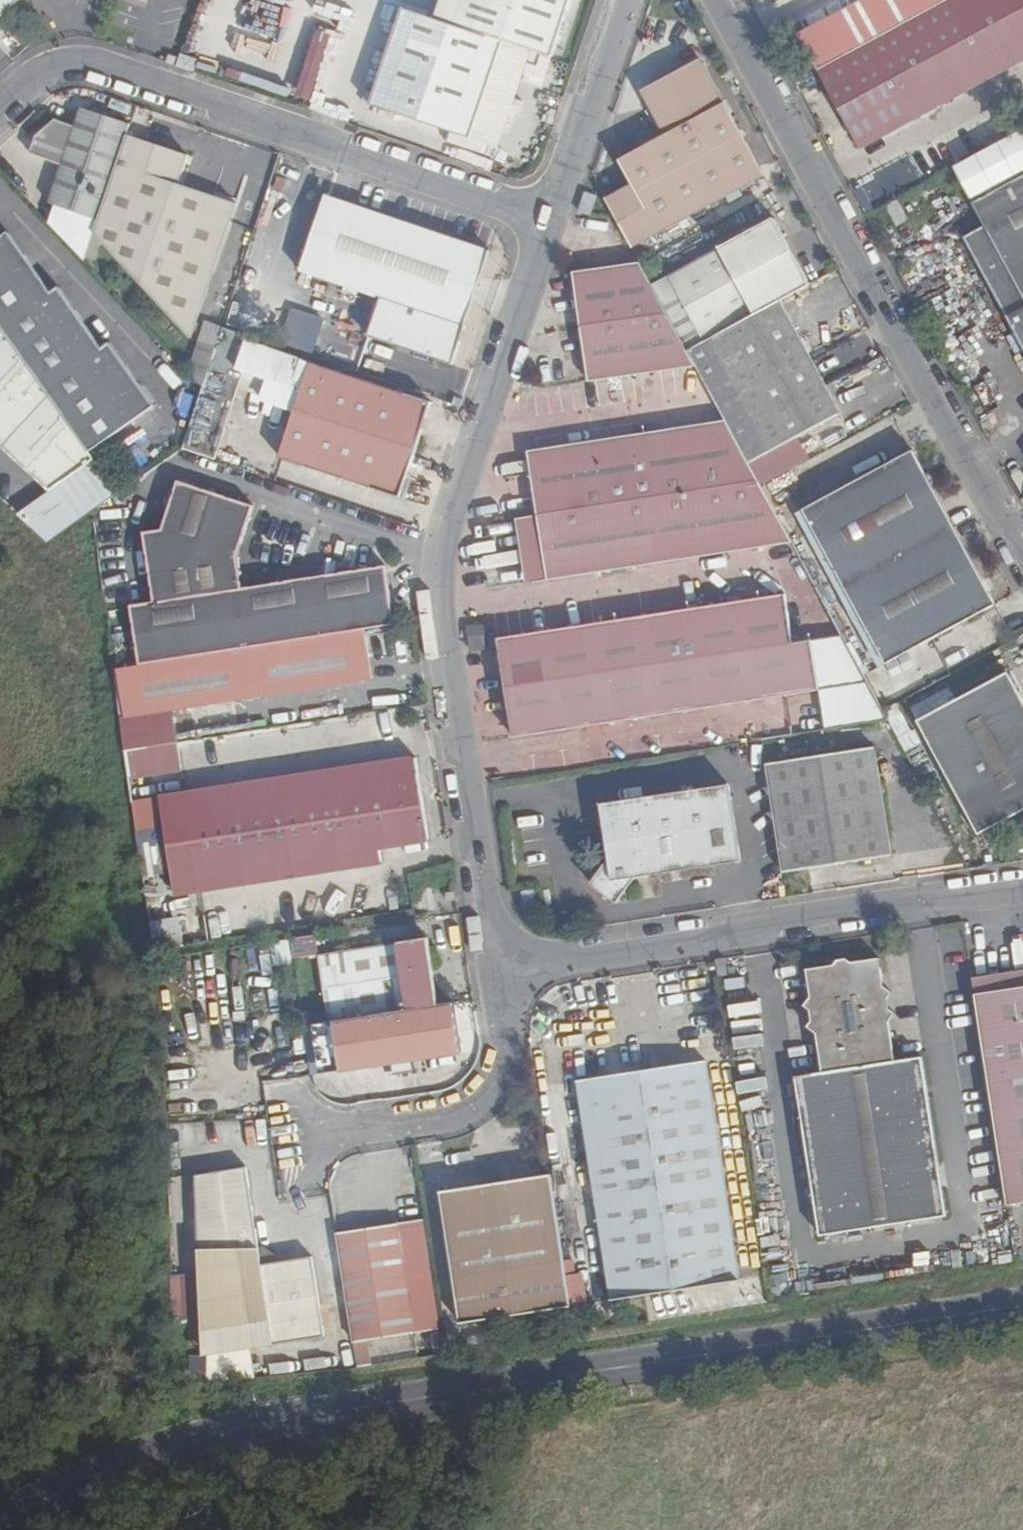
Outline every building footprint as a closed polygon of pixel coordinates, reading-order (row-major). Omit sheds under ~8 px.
[(327,17),(342,18),(342,0),(328,0),(327,17)] [(449,32),(501,50),(547,65),(569,0),(460,0),(449,32)] [(937,0),(861,0),(806,30),(823,62),(937,0)] [(823,62),(868,143),(1022,58),(1022,0),(937,0),(823,62)] [(401,16),(372,108),(469,140),(501,50),(449,32),(401,16)] [(298,99),(317,106),(343,35),(324,28),(298,99)] [(639,179),(610,194),(630,231),(637,243),(764,173),(705,61),(696,58),(649,84),(648,92),(668,130),(625,153),(639,179)] [(790,66),(796,77),(810,69),(805,58),(790,66)] [(736,73),(730,63),(725,66),(730,76),(736,73)] [(48,203),(98,220),(125,137),(131,118),(82,102),(76,121),(56,115),(36,131),(30,149),(62,160),(48,203)] [(958,161),(989,219),(968,231),(1022,332),(1022,127),(958,161)] [(98,220),(93,234),(195,334),(234,206),(176,187),(185,157),(125,137),(98,220)] [(595,196),(585,192),(578,215),(589,219),(595,196)] [(901,193),(889,199),(900,219),(911,212),(901,193)] [(318,205),(286,318),(446,372),(482,261),(318,205)] [(89,454),(156,407),(112,346),(105,351),(60,287),(52,293),(8,232),(0,238),(0,327),(89,454)] [(591,375),(701,362),(693,348),(657,281),(644,258),(578,266),(591,375)] [(790,308),(784,298),(693,348),(701,362),(728,411),(752,457),(844,407),(839,398),(826,375),(813,351),(806,338),(790,308)] [(95,462),(89,454),(0,327),(0,446),(51,492),(95,462)] [(181,453),(208,462),(237,372),(287,388),(301,393),(310,366),(246,345),(248,338),(222,330),(181,453)] [(294,413),(280,409),(273,432),(287,437),(280,460),(400,498),(430,406),(310,366),(301,393),(294,413)] [(287,388),(280,409),(294,413),(301,393),(287,388)] [(459,414),(462,406),(454,403),(450,412),(459,414)] [(752,457),(728,411),(529,440),(536,505),(524,506),(533,572),(794,533),(765,480),(752,457)] [(916,441),(806,501),(888,656),(999,597),(916,441)] [(133,604),(142,666),(364,633),(391,629),(389,611),(381,567),(237,589),(231,559),(247,512),(173,487),(158,532),(146,533),(156,601),(133,604)] [(520,727),(827,684),(872,678),(847,631),(807,637),(806,628),(797,629),(791,587),(505,629),(520,727)] [(389,611),(391,629),(401,628),(398,610),(389,611)] [(490,639),(487,615),(469,617),(473,641),(490,639)] [(1015,635),(1022,631),(1022,621),(1011,627),(1015,635)] [(142,666),(123,669),(130,719),(371,684),(364,633),(142,666)] [(921,717),(985,830),(1022,809),(1022,692),(1010,668),(921,717)] [(827,684),(831,723),(892,714),(887,705),(872,678),(827,684)] [(181,743),(165,745),(170,776),(186,774),(181,743)] [(771,759),(787,860),(897,844),(881,743),(771,759)] [(174,902),(374,869),(372,854),(422,846),(409,763),(160,802),(152,812),(165,894),(174,902)] [(615,849),(598,876),(625,895),(642,868),(746,853),(734,777),(606,796),(615,849)] [(157,918),(158,934),(187,932),(186,916),(157,918)] [(299,955),(322,953),(321,934),(297,936),(299,955)] [(310,957),(320,1021),(427,1003),(418,941),(310,957)] [(927,1052),(898,1057),(892,1017),(899,1008),(886,1003),(884,994),(892,992),(896,984),(886,980),(882,952),(860,955),(851,950),(846,956),(839,952),(837,958),(814,962),(818,991),(812,1000),(823,1004),(824,1013),(815,1021),(823,1029),(828,1069),(802,1073),(826,1230),(950,1211),(927,1052)] [(720,956),(723,974),(734,973),(730,955),(720,956)] [(975,977),(978,992),(1022,985),(1022,970),(975,977)] [(978,992),(1012,1201),(1022,1199),(1022,985),(978,992)] [(427,1003),(320,1021),(298,1025),(303,1058),(319,1056),(321,1074),(386,1063),(388,1076),(407,1073),(405,1060),(452,1053),(443,1001),(427,1003)] [(711,1060),(569,1082),(602,1295),(744,1273),(711,1060)] [(197,1316),(203,1355),(319,1337),(307,1260),(273,1265),(272,1260),(259,1251),(253,1252),(242,1170),(241,1170),(240,1167),(232,1169),(232,1173),(197,1181),(192,1318),(197,1316)] [(564,1306),(543,1174),(436,1192),(458,1323),(564,1306)] [(332,1236),(349,1346),(411,1335),(392,1225),(332,1236)] [(582,1268),(569,1271),(570,1278),(584,1277),(582,1268)]
